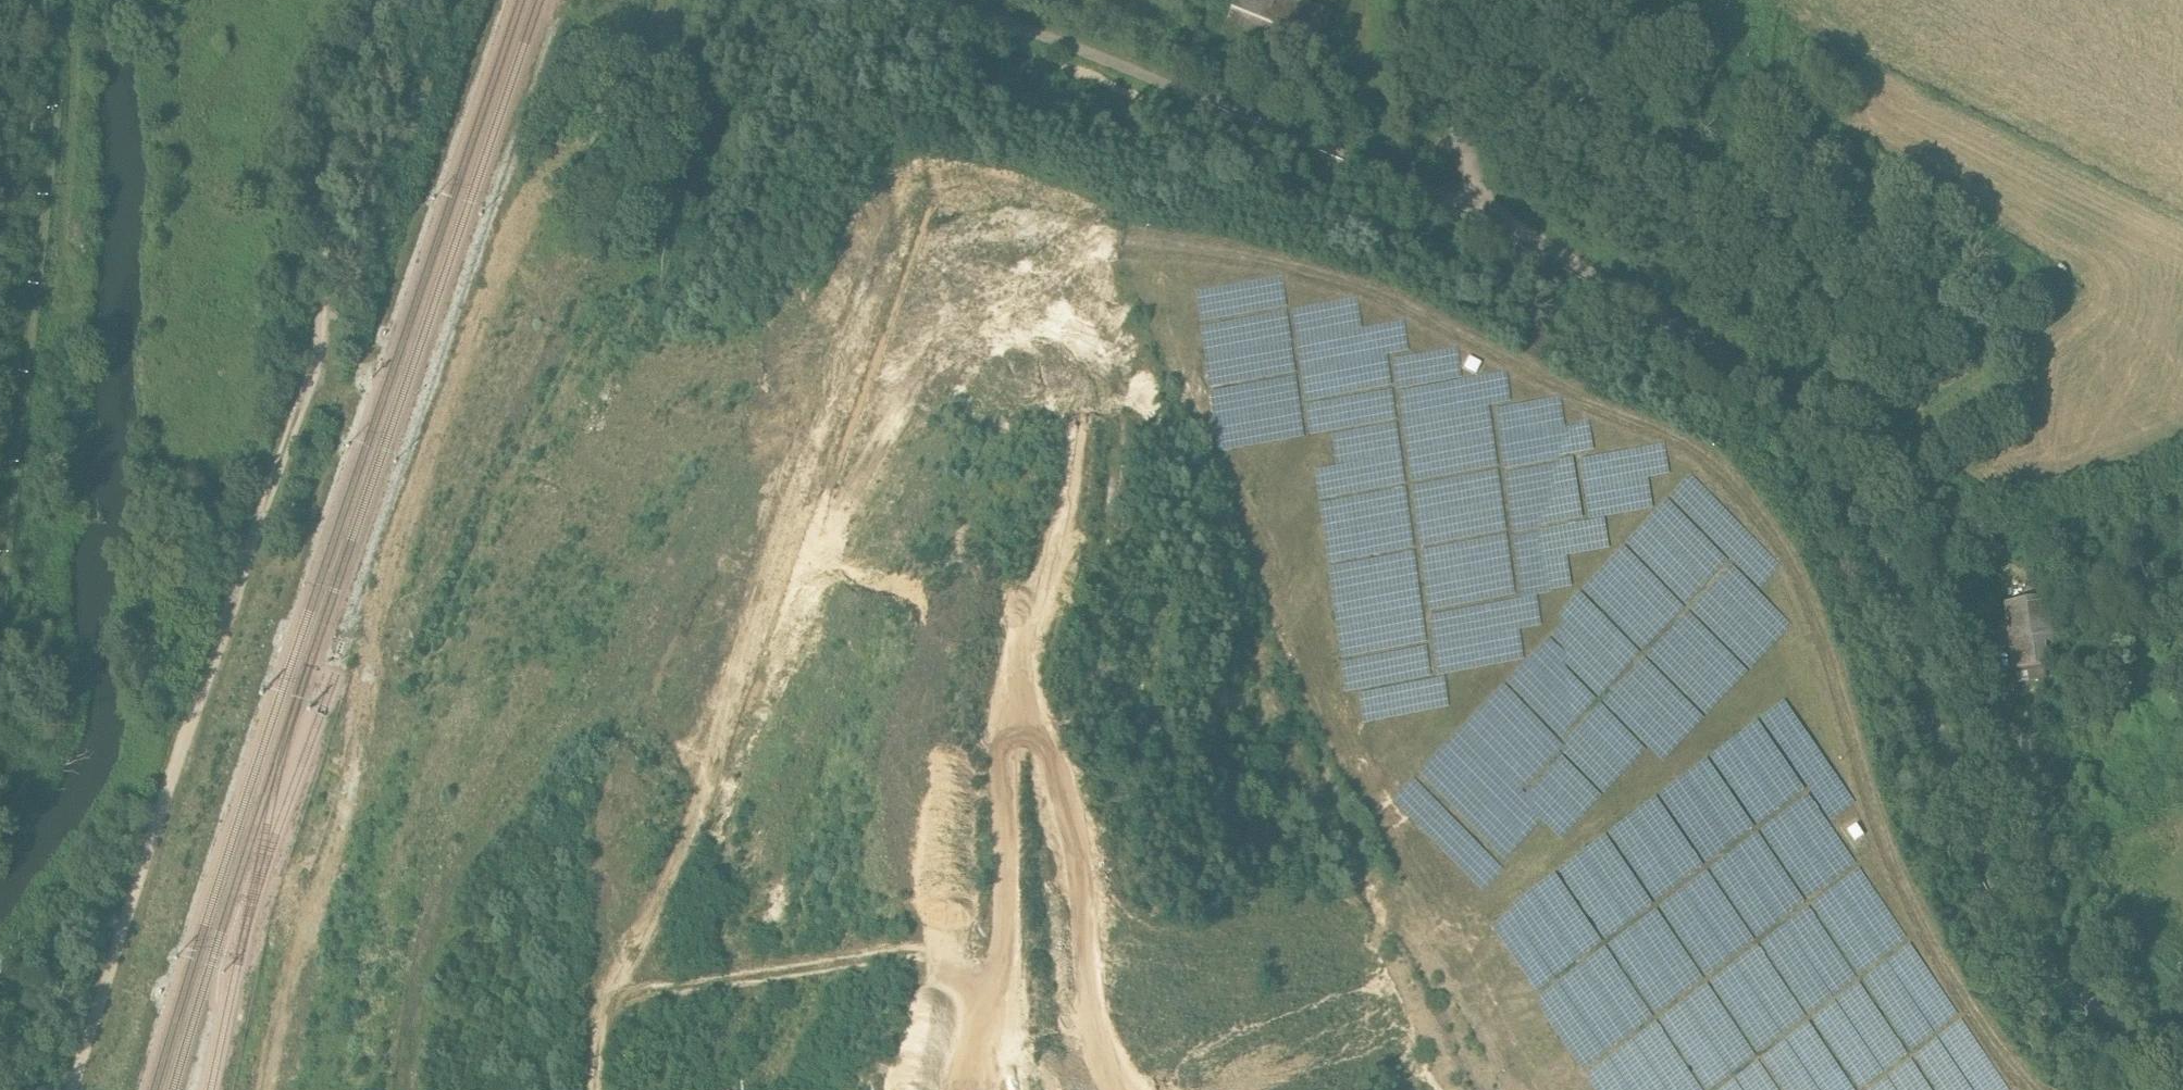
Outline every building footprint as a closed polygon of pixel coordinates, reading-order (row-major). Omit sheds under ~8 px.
[(1261,16),(1248,50),(1305,71),(1318,37),(1261,16)] [(2034,589),(2006,594),(2010,621),(2038,617),(2036,602),(2034,589)] [(2053,599),(2036,602),(2038,617),(2055,614),(2053,599)] [(2060,630),(2016,637),(2028,711),(2072,704),(2060,630)]
